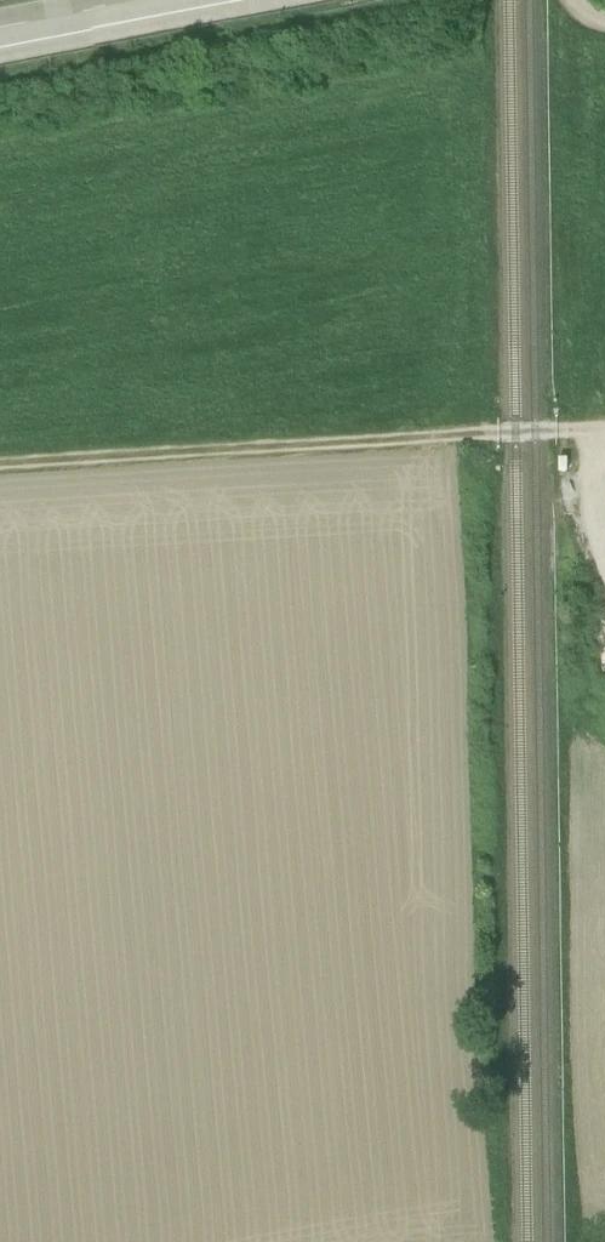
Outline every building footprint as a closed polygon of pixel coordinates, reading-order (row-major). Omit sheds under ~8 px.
[(569,474),(569,458),(560,458),(560,475),(569,474)]
